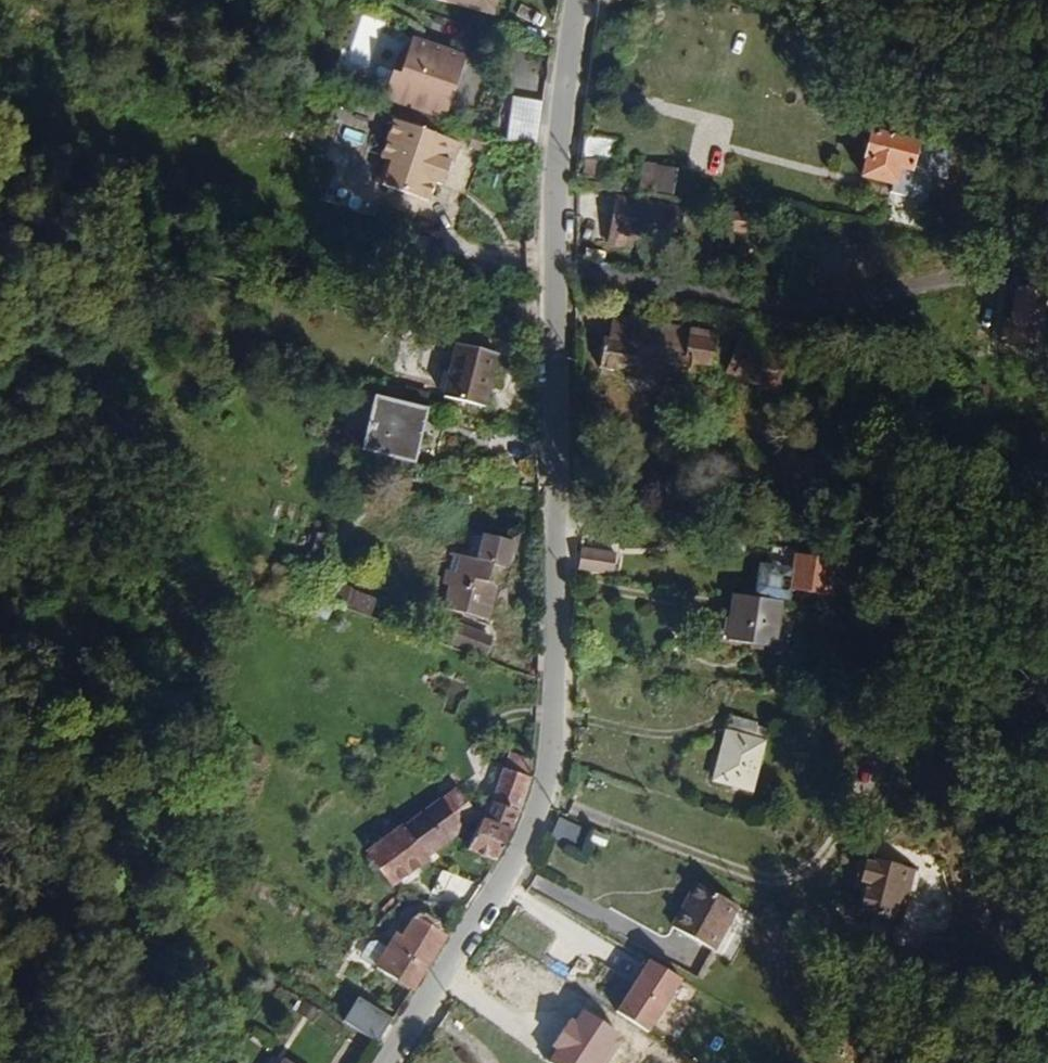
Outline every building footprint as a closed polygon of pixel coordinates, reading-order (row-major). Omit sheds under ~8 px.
[(495,0),(427,0),(426,3),(490,19),(495,0)] [(490,19),(426,3),(424,13),(487,30),(490,19)] [(450,79),(455,77),(460,76),(467,57),(411,36),(397,53),(403,62),(398,73),(390,70),(381,96),(441,118),(449,94),(446,90),(450,79)] [(398,73),(403,62),(397,53),(396,53),(390,70),(398,73)] [(449,94),(455,77),(450,79),(446,90),(449,94)] [(529,140),(537,98),(511,93),(503,134),(529,140)] [(448,161),(455,140),(389,117),(375,155),(386,159),(377,183),(418,199),(425,179),(433,182),(441,159),(448,161)] [(601,148),(602,120),(590,118),(583,119),(582,147),(591,148),(601,148)] [(919,156),(924,128),(882,118),(872,164),(894,169),(898,151),(919,156)] [(599,167),(601,148),(591,148),(589,165),(599,167)] [(679,218),(683,195),(615,183),(607,228),(630,233),(633,220),(658,225),(659,215),(679,218)] [(1026,334),(1035,284),(1009,279),(1004,307),(999,307),(996,329),(1026,334)] [(714,345),(720,311),(622,296),(620,306),(683,317),(681,332),(694,334),(692,341),(714,345)] [(692,341),(694,334),(681,332),(683,317),(620,306),(618,319),(608,317),(603,349),(633,354),(665,359),(688,363),(692,341)] [(485,382),(501,328),(459,317),(443,370),(485,382)] [(791,371),(800,339),(741,322),(733,354),(791,371)] [(665,367),(665,359),(633,354),(631,361),(638,371),(655,373),(665,367)] [(414,449),(429,399),(374,383),(360,433),(365,435),(414,449)] [(499,575),(504,557),(512,559),(517,541),(523,541),(527,524),(502,518),(500,530),(488,527),(482,552),(458,547),(451,577),(460,579),(453,605),(497,614),(505,586),(499,575)] [(617,560),(620,538),(579,533),(580,554),(617,560)] [(518,560),(523,541),(517,541),(512,559),(518,560)] [(829,583),(836,547),(798,541),(796,554),(760,548),(754,582),(789,588),(791,576),(829,583)] [(332,579),(336,568),(324,564),(320,574),(332,579)] [(785,634),(793,589),(789,588),(754,582),(748,582),(740,628),(785,634)] [(343,584),(336,602),(372,617),(379,599),(343,584)] [(497,629),(467,616),(460,632),(490,644),(497,629)] [(761,781),(770,732),(757,729),(759,713),(732,708),(720,773),(761,781)] [(531,767),(533,753),(511,746),(507,758),(531,767)] [(501,848),(518,807),(531,767),(507,758),(491,805),(470,837),(496,847),(501,848)] [(426,841),(482,798),(463,769),(405,814),(402,810),(368,837),(394,871),(430,845),(426,841)] [(594,822),(560,809),(551,828),(586,841),(594,822)] [(925,874),(929,852),(874,840),(867,870),(878,873),(872,896),(910,904),(916,879),(910,878),(911,871),(918,872),(925,874)] [(916,879),(918,872),(911,871),(910,878),(916,879)] [(713,897),(721,881),(716,877),(707,894),(713,897)] [(726,943),(751,897),(721,881),(713,897),(707,894),(690,925),(726,943)] [(412,980),(449,922),(447,914),(431,904),(427,904),(422,906),(419,905),(412,915),(403,928),(398,925),(394,931),(382,924),(380,927),(391,934),(379,953),(377,955),(412,980)] [(403,928),(412,915),(408,911),(398,925),(403,928)] [(379,953),(391,934),(380,927),(375,925),(364,942),(379,953)] [(656,1021),(685,972),(653,952),(638,976),(646,982),(640,990),(633,984),(624,999),(656,1021)] [(640,990),(646,982),(638,976),(633,984),(640,990)] [(311,988),(296,978),(291,987),(306,996),(311,988)] [(391,1011),(354,985),(339,1006),(377,1032),(391,1011)] [(656,1021),(624,999),(621,1005),(652,1027),(656,1021)] [(287,1050),(278,1062),(306,1062),(287,1050)]
